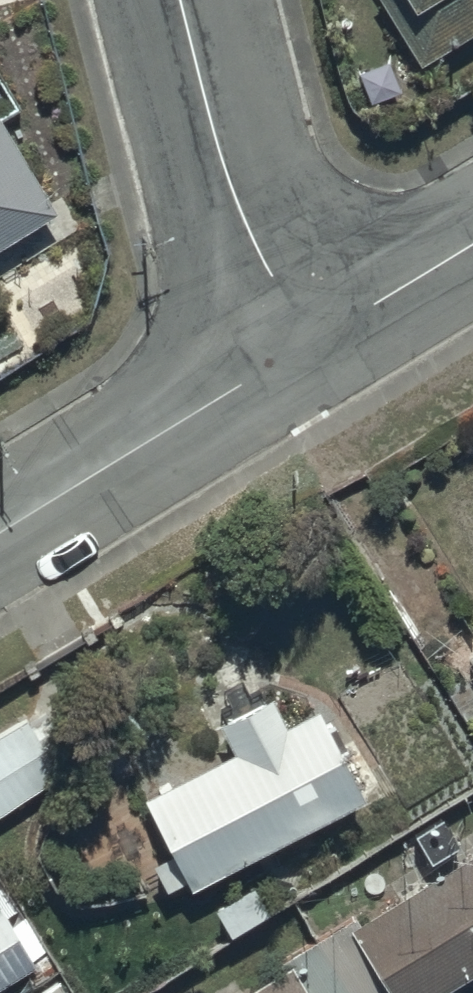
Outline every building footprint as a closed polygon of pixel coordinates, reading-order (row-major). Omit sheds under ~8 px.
[(409,63),(472,22),(472,0),(369,0),(409,63)] [(0,135),(0,241),(47,213),(0,135)] [(461,654),(464,658),(469,667),(438,686),(460,721),(472,712),(472,647),(461,654)] [(222,747),(130,794),(177,887),(355,797),(308,704),(273,722),(257,690),(206,716),(222,747)] [(0,728),(0,808),(57,776),(23,715),(0,728)] [(243,992),(377,992),(382,990),(383,992),(429,992),(472,966),(472,848),(344,926),(341,922),(276,961),(281,970),(243,992)] [(32,963),(0,913),(0,980),(32,963)]
